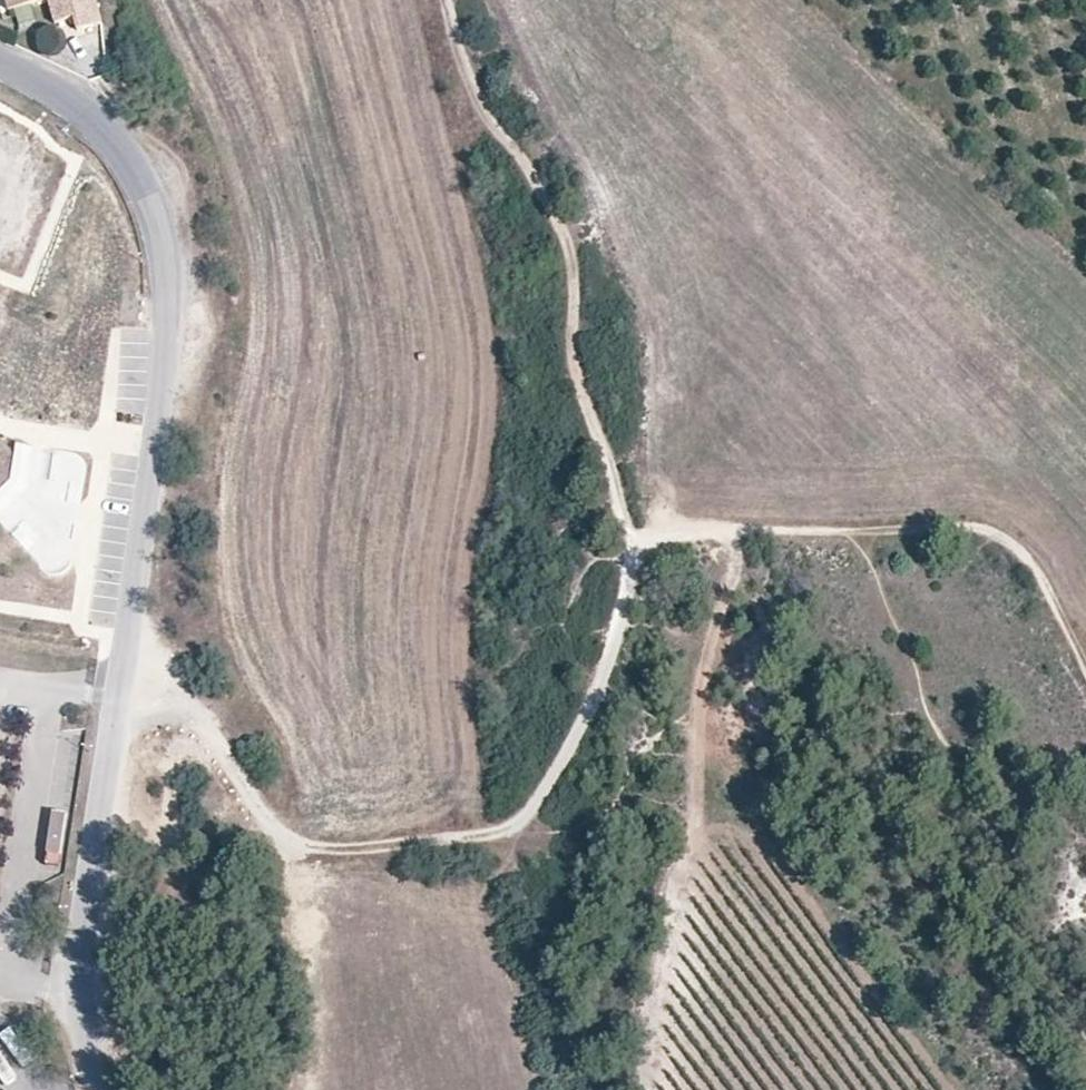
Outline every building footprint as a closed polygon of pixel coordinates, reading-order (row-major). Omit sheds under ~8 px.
[(10,12),(49,1),(56,25),(75,19),(78,32),(103,25),(95,0),(7,0),(10,12)]
